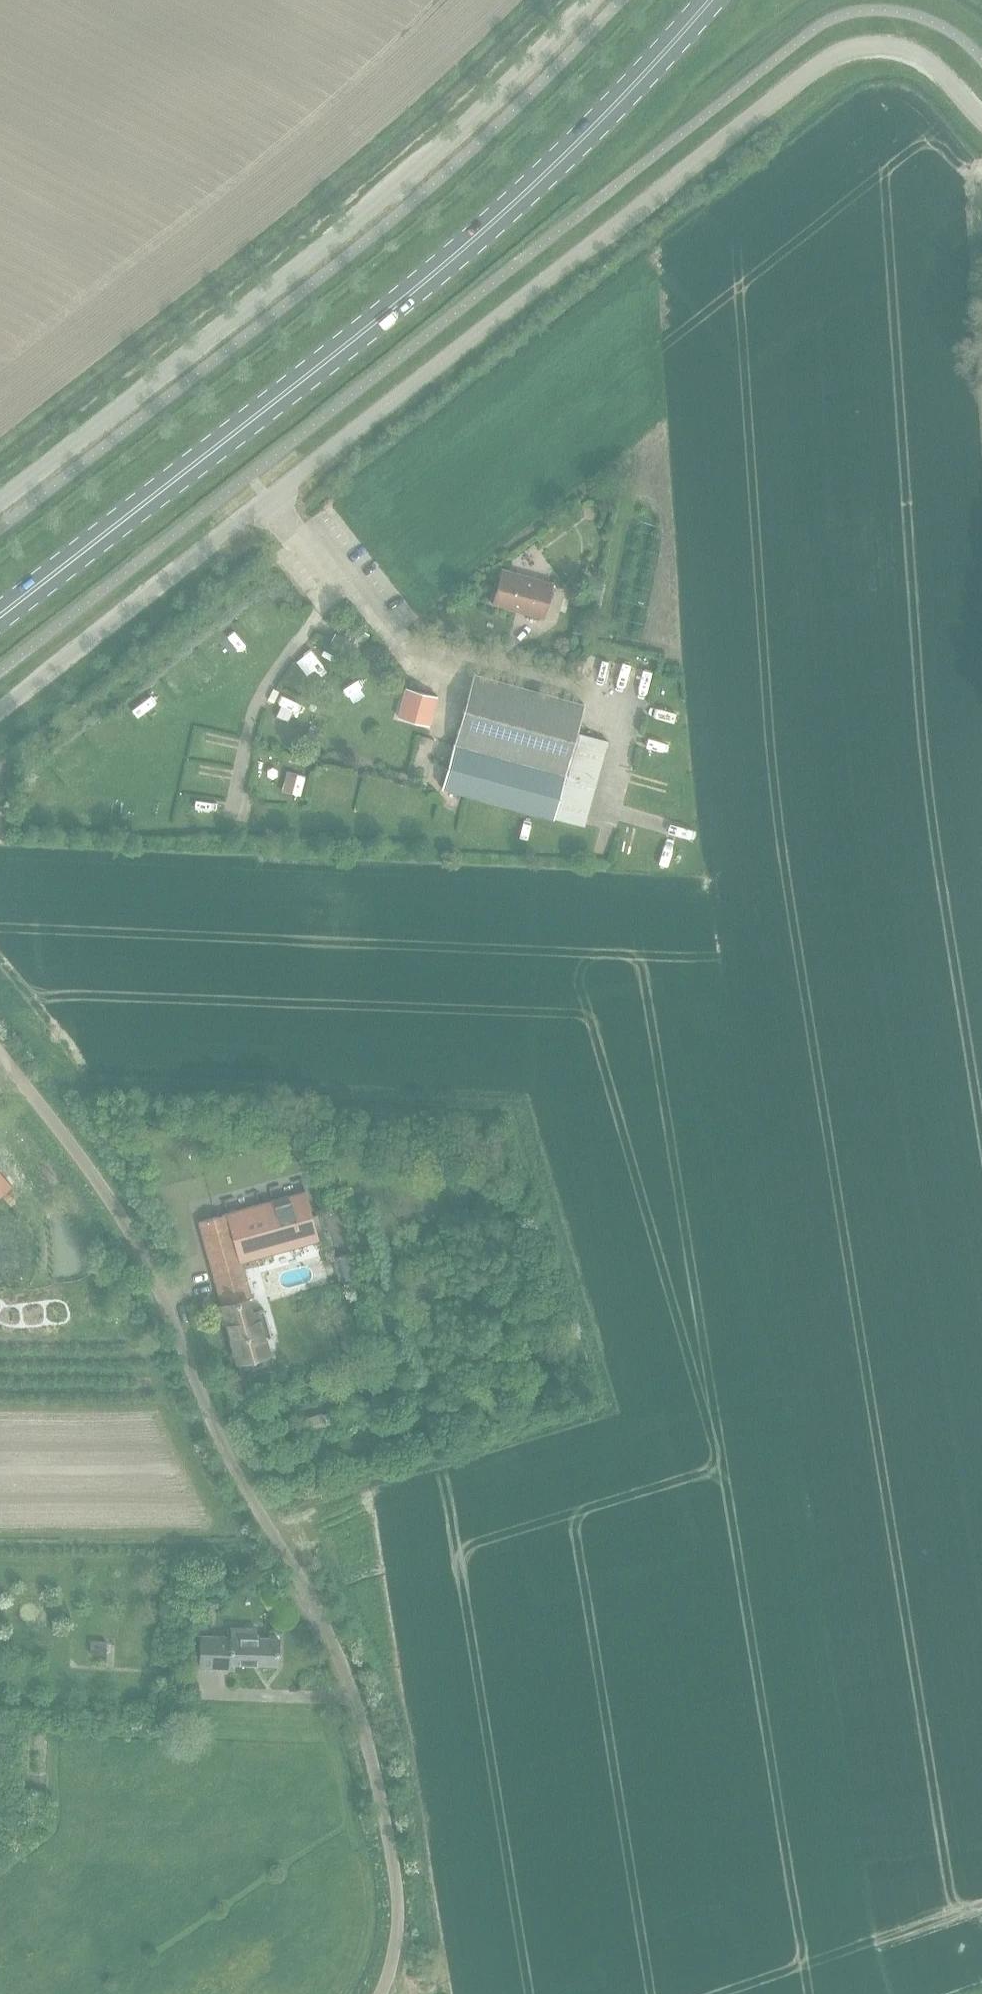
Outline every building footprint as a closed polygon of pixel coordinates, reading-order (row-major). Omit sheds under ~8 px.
[(971,247),(981,248),(981,236),(972,235),(971,247)] [(493,605),(543,618),(553,582),(502,569),(493,605)] [(368,634),(342,619),(328,642),(355,657),(368,634)] [(443,786),(494,800),(584,824),(607,739),(577,731),(584,702),(473,672),(443,786)] [(427,725),(436,695),(407,687),(399,717),(427,725)] [(11,1186),(0,1174),(0,1195),(11,1186)] [(240,1259),(317,1238),(305,1191),(201,1220),(239,1361),(267,1353),(263,1336),(270,1334),(263,1309),(250,1312),(246,1297),(250,1296),(240,1259)] [(200,1634),(199,1666),(229,1667),(229,1661),(277,1663),(278,1637),(255,1637),(255,1627),(230,1626),(230,1635),(200,1634)] [(106,1640),(89,1640),(89,1652),(106,1652),(106,1640)]
